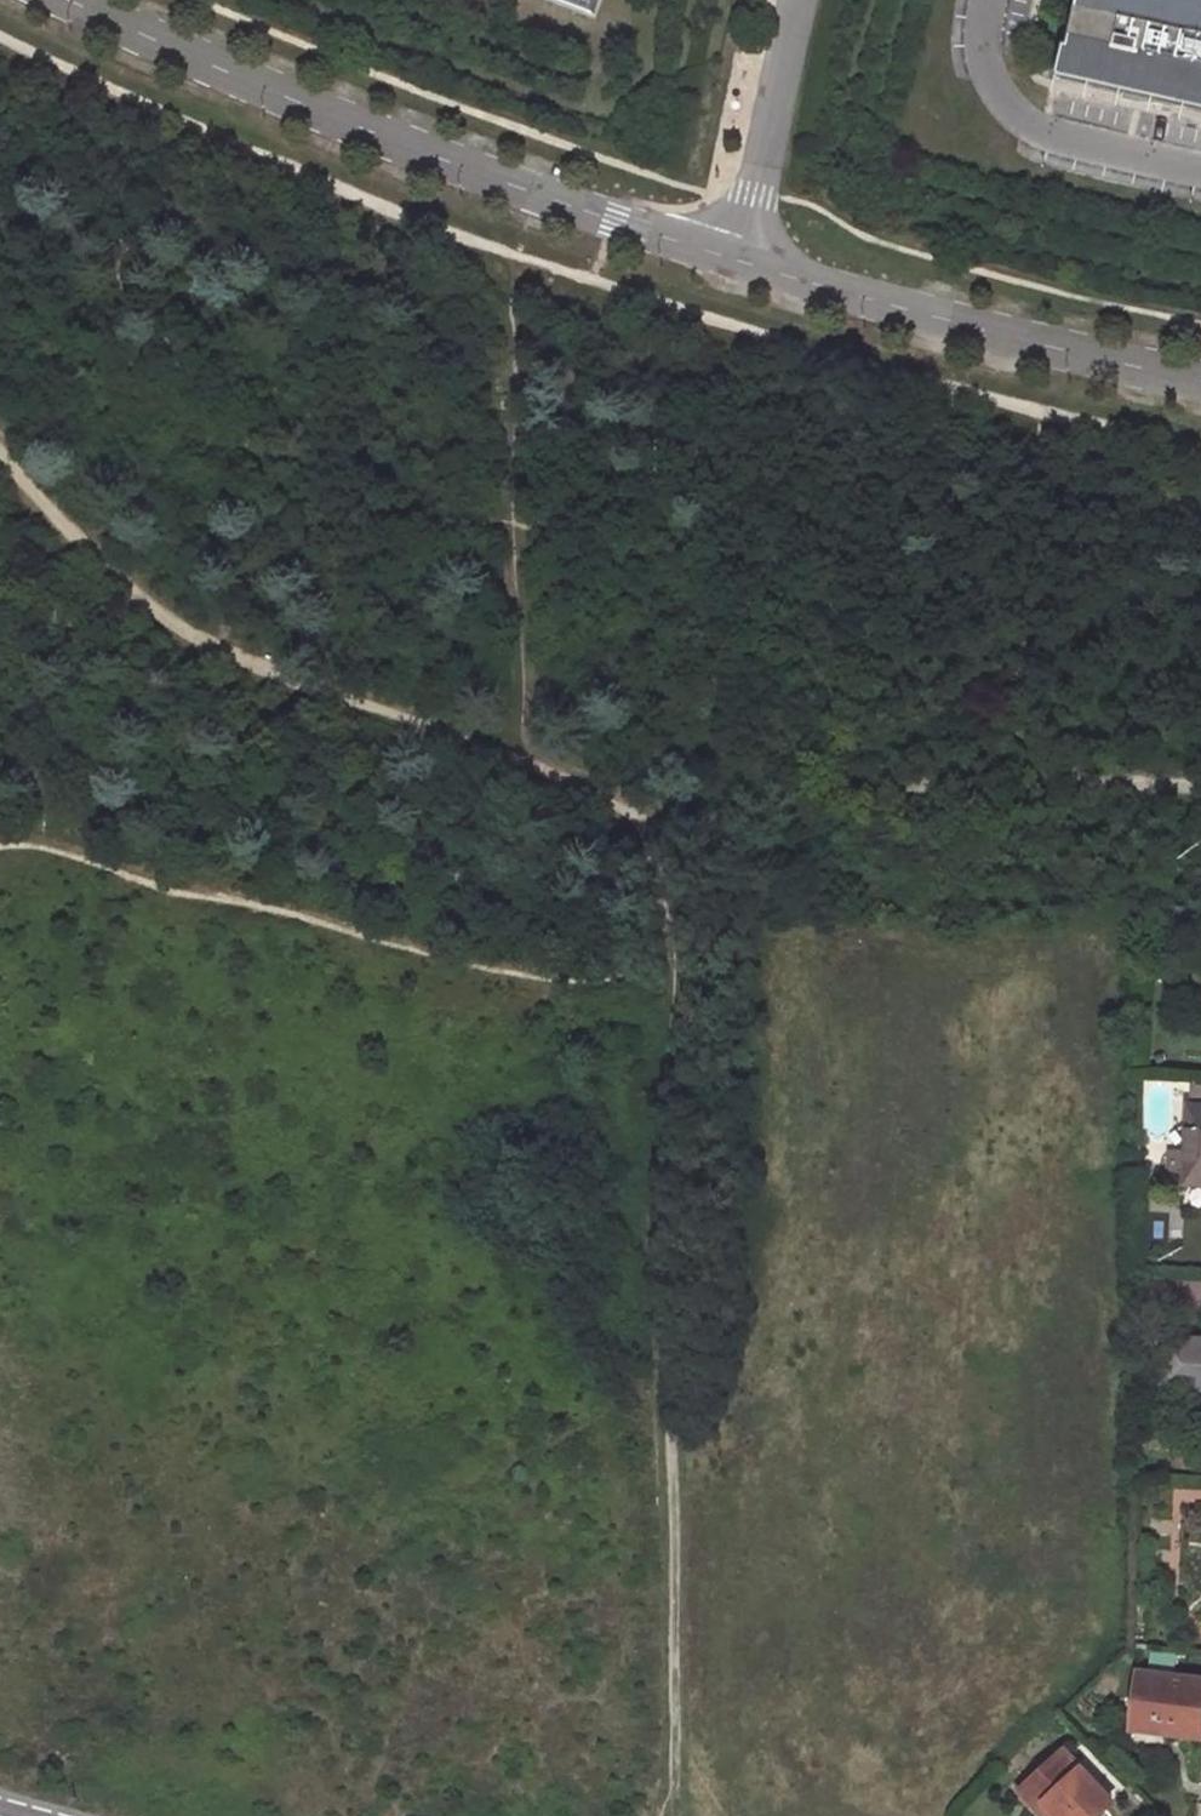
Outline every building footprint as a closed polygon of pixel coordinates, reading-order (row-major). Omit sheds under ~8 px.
[(593,10),(597,0),(566,0),(593,10)] [(1066,42),(1062,41),(1054,76),(1200,108),(1200,0),(1075,0),(1066,42)] [(1187,1113),(1182,1184),(1200,1185),(1200,1114),(1187,1113)] [(1166,1341),(1162,1390),(1200,1393),(1200,1342),(1166,1341)] [(1200,1733),(1200,1686),(1137,1680),(1133,1723),(1166,1727),(1165,1738),(1200,1741),(1200,1733)] [(1064,1756),(1021,1797),(1039,1815),(1047,1808),(1055,1815),(1101,1815),(1112,1805),(1064,1756)]
